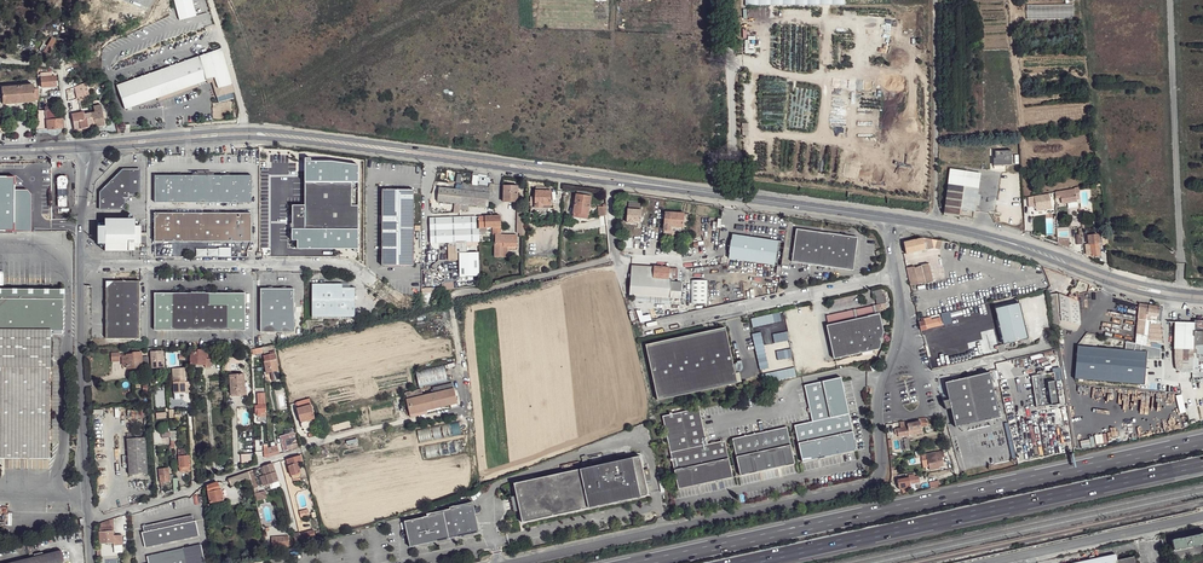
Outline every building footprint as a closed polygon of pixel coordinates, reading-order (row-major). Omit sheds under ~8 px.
[(119,12),(121,6),(110,0),(93,0),(92,2),(102,7),(100,11),(112,17),(115,10),(119,12)] [(200,0),(174,0),(179,20),(201,14),(204,13),(200,0)] [(117,84),(124,105),(120,106),(121,110),(213,79),(217,89),(234,84),(222,49),(117,84)] [(41,78),(42,87),(56,86),(55,76),(41,78)] [(80,90),(88,89),(87,82),(74,87),(75,88),(76,89),(78,90),(79,90),(80,90)] [(1,87),(3,104),(35,101),(35,100),(38,100),(37,89),(34,89),(33,85),(1,87)] [(69,101),(70,109),(81,105),(80,103),(79,97),(69,101)] [(90,113),(91,118),(92,118),(94,127),(104,125),(101,105),(93,106),(94,112),(91,113),(90,113)] [(58,109),(45,111),(46,120),(58,119),(58,109)] [(46,120),(45,111),(38,110),(36,130),(47,129),(46,120)] [(84,112),(71,114),(73,122),(74,130),(94,127),(92,118),(91,118),(90,113),(84,114),(84,112)] [(46,120),(47,129),(62,128),(62,119),(58,119),(46,120)] [(995,151),(995,158),(994,158),(994,166),(1012,165),(1011,151),(995,151)] [(981,174),(950,169),(948,184),(978,188),(981,174)] [(139,170),(122,170),(100,192),(100,209),(124,209),(124,204),(124,199),(129,199),(129,194),(134,194),(140,194),(139,170)] [(155,175),(155,203),(252,203),(252,176),(155,175)] [(66,176),(57,176),(59,214),(68,213),(66,176)] [(359,182),(305,182),(305,205),(293,205),(293,229),(324,228),(358,228),(359,182)] [(948,184),(944,214),(959,217),(959,214),(960,209),(962,209),(975,211),(976,206),(978,194),(978,188),(948,184)] [(503,186),(503,202),(517,202),(517,186),(503,186)] [(439,187),(438,201),(455,203),(454,213),(460,212),(460,210),(468,211),(469,205),(488,207),(490,193),(489,193),(471,191),(462,190),(439,187)] [(1076,200),(1080,200),(1079,193),(1079,187),(1074,188),(1075,189),(1060,192),(1060,191),(1055,192),(1055,197),(1060,196),(1061,198),(1062,203),(1076,200)] [(382,190),(382,266),(414,266),(414,190),(382,190)] [(535,202),(535,207),(542,208),(542,205),(551,206),(551,191),(536,191),(535,196),(535,202)] [(129,199),(124,199),(124,204),(134,194),(129,194),(129,199)] [(1034,200),(1035,206),(1051,204),(1049,194),(1038,196),(1038,199),(1034,200)] [(576,195),(574,213),(588,215),(591,197),(576,195)] [(605,204),(598,205),(598,216),(606,216),(605,204)] [(525,213),(526,207),(518,207),(517,233),(519,233),(525,233),(525,226),(525,213)] [(628,209),(627,223),(634,223),(634,221),(640,222),(641,210),(628,209)] [(665,212),(664,230),(678,231),(682,232),(684,214),(665,212)] [(155,213),(155,242),(252,242),(252,213),(155,213)] [(430,218),(431,243),(480,241),(479,228),(493,227),(501,227),(501,216),(430,218)] [(132,219),(103,218),(103,250),(132,250),(132,243),(138,243),(138,226),(132,226),(132,219)] [(495,236),(495,243),(495,257),(504,257),(504,246),(508,246),(517,247),(517,235),(501,235),(501,227),(493,227),(493,235),(495,236)] [(324,228),(293,229),(298,238),(320,237),(324,228)] [(797,229),(792,262),(853,270),(858,237),(797,229)] [(732,235),(729,258),(774,265),(778,241),(732,235)] [(1088,236),(1089,244),(1087,245),(1088,253),(1092,253),(1092,256),(1100,256),(1099,246),(1099,243),(1098,235),(1088,236)] [(1107,235),(1099,236),(1101,245),(1108,244),(1107,235)] [(904,242),(906,254),(919,251),(925,250),(925,248),(927,247),(925,238),(923,239),(923,238),(904,242)] [(942,242),(925,238),(927,247),(927,250),(934,248),(940,250),(942,242)] [(231,256),(231,246),(218,247),(219,257),(231,256)] [(478,252),(458,253),(459,277),(479,277),(478,252)] [(914,268),(907,269),(911,287),(933,282),(928,264),(921,266),(921,267),(914,268)] [(669,279),(670,268),(631,265),(630,295),(670,298),(670,290),(681,291),(682,282),(675,282),(671,281),(671,279),(669,279)] [(680,268),(670,268),(669,279),(671,279),(675,279),(679,279),(680,268)] [(706,279),(690,279),(690,302),(706,302),(706,279)] [(106,288),(106,339),(140,339),(140,281),(113,281),(106,288)] [(312,284),(312,317),(355,317),(355,288),(342,288),(342,284),(312,284)] [(64,293),(60,293),(60,289),(47,289),(47,293),(44,293),(44,289),(31,289),(31,293),(28,293),(28,289),(15,289),(16,293),(13,293),(12,289),(0,289),(0,329),(50,330),(61,330),(62,299),(63,299),(64,293)] [(261,289),(261,332),(294,332),(294,289),(261,289)] [(155,293),(155,330),(200,330),(246,330),(246,293),(200,293),(155,293)] [(1053,293),(1058,326),(1076,330),(1080,325),(1078,302),(1059,294),(1053,293)] [(884,303),(826,316),(828,325),(878,314),(877,312),(885,310),(884,303)] [(995,309),(1004,345),(1028,339),(1020,303),(995,309)] [(1140,304),(1139,310),(1138,317),(1158,320),(1161,306),(1140,304)] [(776,313),(750,319),(752,327),(778,322),(776,313)] [(826,325),(834,359),(880,349),(883,331),(880,314),(878,314),(828,325),(826,325)] [(919,322),(921,331),(927,330),(926,329),(942,325),(942,324),(940,318),(926,321),(925,318),(921,319),(922,321),(919,322)] [(1136,331),(1135,343),(1151,347),(1151,343),(1149,342),(1149,341),(1147,341),(1149,336),(1144,335),(1146,319),(1137,318),(1137,321),(1136,331)] [(1176,368),(1177,370),(1179,372),(1192,372),(1192,358),(1197,358),(1197,348),(1196,349),(1195,346),(1202,345),(1202,321),(1194,321),(1194,323),(1175,322),(1176,368)] [(645,345),(658,400),(737,383),(735,373),(733,364),(725,327),(645,345)] [(0,329),(0,367),(50,367),(50,334),(50,330),(0,329)] [(1077,346),(1074,379),(1144,384),(1146,359),(1159,359),(1161,349),(1151,347),(1135,343),(1126,341),(1125,350),(1077,346)] [(263,347),(264,353),(270,352),(275,351),(276,350),(275,344),(263,347)] [(263,347),(253,349),(251,350),(251,355),(263,353),(263,347)] [(151,350),(152,368),(160,368),(160,366),(164,366),(163,351),(154,351),(154,350),(151,350)] [(191,352),(191,363),(199,364),(205,364),(205,366),(205,367),(211,368),(212,359),(206,358),(206,353),(212,354),(212,351),(206,351),(198,350),(198,352),(191,352)] [(400,368),(428,361),(425,351),(416,354),(395,358),(397,367),(399,366),(400,368)] [(111,353),(112,362),(120,361),(120,357),(120,355),(120,353),(111,353)] [(122,356),(123,365),(128,365),(128,368),(138,368),(138,365),(142,365),(141,353),(133,353),(133,354),(127,355),(127,356),(122,356)] [(264,362),(267,373),(271,372),(279,371),(277,364),(276,360),(275,353),(271,354),(264,356),(265,361),(264,362)] [(737,364),(733,364),(735,373),(739,372),(740,372),(741,371),(742,370),(743,369),(743,368),(743,365),(742,360),(737,361),(737,364)] [(444,365),(416,371),(419,386),(447,380),(444,365)] [(49,459),(50,367),(0,367),(0,458),(49,459)] [(174,382),(174,393),(180,393),(186,392),(185,386),(185,381),(184,368),(173,369),(173,377),(177,377),(178,382),(174,382)] [(794,369),(769,374),(771,383),(796,377),(794,369)] [(280,379),(279,371),(271,372),(273,381),(280,379)] [(945,382),(949,400),(943,401),(946,409),(951,408),(955,427),(1000,417),(989,372),(945,382)] [(1031,376),(1036,407),(1051,405),(1059,404),(1054,373),(1031,376)] [(230,375),(231,395),(243,394),(242,380),(245,380),(244,374),(230,375)] [(804,385),(812,422),(794,426),(802,462),(857,450),(841,378),(804,385)] [(406,400),(410,414),(426,411),(445,406),(458,403),(454,389),(450,389),(444,391),(434,393),(431,394),(423,396),(407,399),(406,400)] [(406,393),(407,399),(423,396),(421,389),(406,393)] [(297,409),(303,428),(311,426),(310,424),(316,422),(310,399),(297,403),(298,408),(297,409)] [(256,405),(256,415),(260,415),(260,416),(266,416),(265,400),(258,400),(258,405),(256,405)] [(328,426),(395,413),(393,402),(326,414),(328,426)] [(663,416),(678,489),(733,477),(725,440),(707,444),(707,443),(699,408),(663,416)] [(906,421),(907,427),(902,428),(897,429),(897,431),(895,432),(896,435),(898,435),(898,437),(909,435),(909,432),(921,430),(921,425),(924,424),(927,424),(926,418),(924,419),(906,421)] [(732,439),(740,475),(795,463),(787,427),(732,439)] [(293,432),(279,435),(284,450),(287,449),(284,439),(294,436),(293,432)] [(294,436),(284,439),(287,449),(288,449),(288,450),(297,447),(294,436)] [(127,439),(129,475),(148,474),(146,438),(138,439),(134,439),(127,439)] [(268,448),(268,457),(280,454),(277,445),(268,448)] [(927,454),(931,470),(939,468),(939,467),(944,465),(941,457),(940,452),(927,454)] [(186,456),(185,453),(179,454),(180,472),(191,471),(189,456),(186,456)] [(287,459),(292,476),(292,478),(295,479),(300,478),(301,476),(301,473),(298,463),(303,462),(301,455),(287,459)] [(520,511),(522,523),(585,509),(641,497),(632,458),(514,483),(516,496),(520,511)] [(261,477),(264,486),(269,484),(270,484),(279,481),(273,464),(264,467),(267,475),(264,476),(261,477)] [(159,470),(160,482),(170,481),(169,475),(169,468),(159,470)] [(253,470),(249,472),(251,479),(252,483),(253,489),(258,487),(253,470)] [(228,479),(231,485),(243,481),(251,479),(249,472),(228,479)] [(897,480),(898,487),(914,484),(920,482),(919,479),(918,480),(917,476),(913,477),(913,476),(907,477),(907,478),(897,480)] [(281,486),(279,481),(270,484),(271,489),(281,486)] [(208,492),(211,503),(224,500),(221,489),(217,482),(207,486),(209,492),(208,492)] [(254,492),(256,500),(267,498),(265,490),(254,492)] [(516,496),(511,497),(514,512),(520,511),(516,496)] [(404,521),(410,547),(479,532),(473,502),(449,507),(450,509),(427,514),(427,516),(404,521)] [(193,515),(141,527),(145,548),(199,536),(196,521),(194,521),(193,515)] [(100,531),(100,544),(113,543),(114,545),(123,544),(122,534),(114,535),(114,531),(115,531),(114,525),(100,526),(100,531)] [(314,530),(300,534),(302,541),(315,537),(314,530)] [(299,533),(293,534),(296,543),(302,542),(302,541),(300,534),(299,533)] [(1174,551),(1202,544),(1202,533),(1189,536),(1190,539),(1185,541),(1184,537),(1172,540),(1174,551)] [(272,537),(272,547),(288,546),(290,545),(289,536),(272,537)] [(147,556),(149,562),(205,562),(201,544),(147,556)] [(61,550),(43,554),(34,556),(7,562),(64,562),(61,550)] [(1117,560),(1115,554),(1074,562),(1117,562),(1117,560)]
